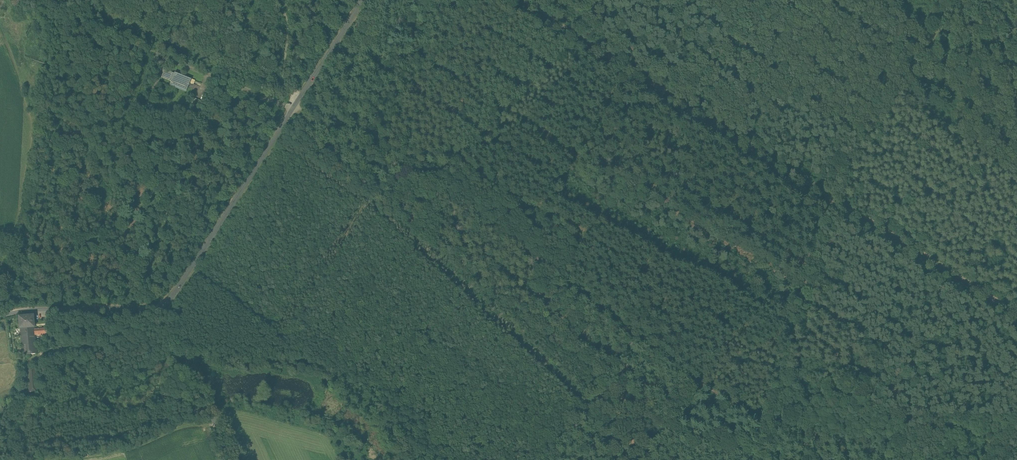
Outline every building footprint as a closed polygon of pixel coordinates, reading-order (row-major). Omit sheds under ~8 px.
[(191,79),(175,72),(175,73),(165,69),(162,77),(171,81),(171,82),(187,89),(191,79)] [(19,317),(20,328),(34,327),(34,315),(19,317)] [(35,335),(35,329),(34,327),(20,328),(22,355),(37,353),(35,335)]
